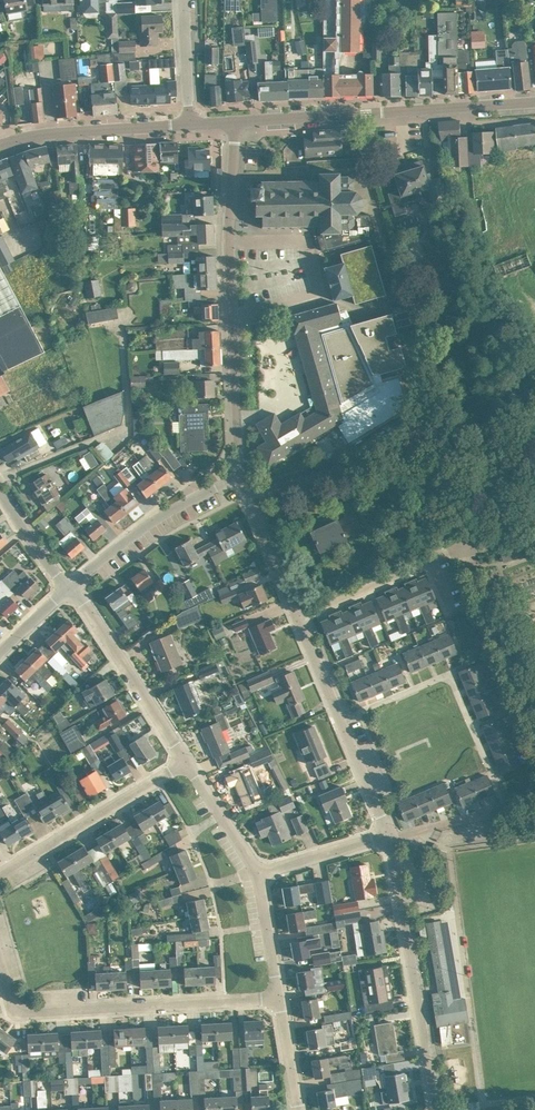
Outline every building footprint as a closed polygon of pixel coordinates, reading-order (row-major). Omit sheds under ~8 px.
[(0,0),(0,5),(2,12),(6,11),(8,22),(23,19),(21,11),(26,10),(27,12),(35,10),(34,5),(35,5),(34,0),(1,0),(0,0)] [(43,5),(44,12),(59,11),(74,10),(73,2),(73,0),(43,0),(43,5)] [(81,6),(78,6),(78,12),(83,12),(83,14),(87,17),(95,16),(98,13),(97,1),(107,1),(107,0),(81,0),(81,6)] [(224,1),(224,11),(242,11),(241,0),(224,0),(224,1)] [(262,12),(263,21),(277,20),(276,0),(262,0),(262,12)] [(324,5),(323,52),(333,52),(341,52),(343,53),(343,52),(360,53),(360,29),(364,24),(365,22),(367,17),(369,10),(371,4),(371,0),(324,0),(324,5)] [(463,7),(464,11),(471,11),(471,0),(463,0),(463,7)] [(117,4),(117,12),(117,14),(135,13),(134,3),(117,4)] [(111,37),(112,53),(119,52),(118,42),(117,14),(117,12),(107,13),(108,37),(111,37)] [(454,12),(437,12),(437,17),(438,35),(438,57),(437,57),(437,64),(438,64),(443,64),(443,87),(446,87),(446,92),(448,94),(457,93),(456,57),(458,57),(458,50),(457,12),(454,12)] [(162,16),(142,17),(142,26),(140,26),(141,46),(158,45),(157,31),(162,31),(162,16)] [(244,27),(231,28),(233,46),(246,44),(245,42),(245,36),(244,34),(244,27)] [(273,27),(257,28),(258,37),(274,36),(273,27)] [(484,30),(470,31),(471,49),(485,48),(484,30)] [(438,35),(428,35),(429,57),(437,57),(438,57),(438,35)] [(89,47),(97,46),(96,38),(88,39),(89,47)] [(40,42),(40,55),(51,55),(51,41),(40,42)] [(134,41),(118,42),(119,52),(135,51),(134,41)] [(256,41),(245,42),(246,44),(246,50),(247,50),(248,64),(258,63),(257,56),(256,41)] [(513,48),(507,48),(507,49),(510,87),(516,87),(516,89),(529,88),(530,88),(529,86),(528,68),(527,68),(527,62),(525,47),(524,41),(515,42),(513,45),(513,48)] [(372,60),(380,60),(380,43),(372,44),(372,52),(372,60)] [(525,47),(527,62),(527,68),(528,68),(534,67),(534,72),(534,45),(525,47)] [(219,48),(205,48),(205,63),(219,63),(219,48)] [(458,57),(456,57),(457,93),(462,93),(464,93),(475,92),(475,91),(474,81),(473,71),(465,72),(465,64),(470,63),(469,51),(467,49),(458,50),(458,57)] [(497,68),(475,70),(477,91),(503,89),(511,88),(510,87),(507,49),(495,50),(497,68)] [(119,52),(112,53),(113,61),(135,60),(135,51),(119,52)] [(333,52),(323,52),(323,71),(323,79),(324,97),(325,97),(325,96),(324,96),(324,94),(331,94),(331,97),(340,96),(340,95),(340,78),(339,74),(338,74),(338,68),(339,64),(340,60),(343,53),(341,52),(333,52)] [(372,52),(363,52),(363,60),(372,60),(372,52)] [(406,96),(412,96),(416,96),(415,76),(417,76),(417,69),(417,52),(399,52),(399,56),(400,56),(400,65),(405,65),(406,92),(406,96)] [(44,56),(48,82),(61,80),(57,54),(44,56)] [(103,82),(90,83),(92,95),(91,95),(92,105),(93,111),(94,116),(117,113),(115,93),(112,63),(111,63),(111,55),(98,57),(96,57),(97,65),(101,65),(103,82)] [(400,65),(400,56),(399,56),(389,57),(389,73),(379,73),(380,96),(400,95),(400,73),(400,65)] [(73,57),(58,59),(59,67),(76,65),(75,57),(73,57)] [(175,67),(175,58),(149,60),(149,65),(150,69),(175,67)] [(262,101),(274,100),(273,82),(272,61),(265,62),(266,82),(257,82),(259,101),(262,101)] [(124,62),(112,63),(115,93),(127,92),(124,62)] [(425,69),(417,69),(417,76),(415,76),(416,96),(418,96),(432,95),(431,62),(425,62),(425,69)] [(308,68),(309,97),(324,97),(323,79),(323,71),(317,71),(315,71),(315,68),(313,68),(313,63),(308,63),(308,68)] [(308,68),(296,69),(296,67),(285,68),(285,81),(287,81),(288,98),(309,97),(308,68)] [(347,74),(339,74),(340,78),(340,95),(347,95),(357,95),(357,96),(366,96),(366,93),(372,93),(372,95),(371,95),(371,96),(373,96),(373,95),(372,73),(356,74),(347,74)] [(216,74),(205,74),(205,88),(209,88),(210,106),(222,105),(220,86),(216,86),(216,74)] [(226,81),(225,81),(227,102),(238,101),(237,98),(252,96),(250,80),(241,81),(241,80),(236,80),(236,76),(234,74),(227,75),(226,77),(226,81)] [(176,96),(176,81),(167,81),(167,84),(150,85),(151,103),(170,103),(170,96),(176,96)] [(288,98),(287,81),(285,81),(273,82),(274,100),(288,99),(288,98)] [(53,86),(57,118),(76,116),(75,101),(77,100),(75,83),(53,86)] [(151,103),(150,85),(130,86),(131,105),(151,104),(151,103)] [(22,86),(13,87),(15,105),(25,104),(22,86)] [(34,88),(28,89),(30,103),(31,112),(32,123),(45,121),(43,110),(41,87),(34,88)] [(461,176),(470,175),(469,165),(468,137),(461,138),(460,120),(439,122),(440,125),(431,127),(434,144),(443,143),(444,152),(450,152),(450,153),(453,153),(454,167),(461,166),(461,176)] [(499,151),(517,149),(517,146),(534,144),(534,123),(496,128),(499,151)] [(313,137),(304,138),(305,156),(342,154),(341,144),(351,144),(350,128),(313,130),(313,137)] [(481,167),(481,154),(494,153),(494,132),(475,133),(475,148),(469,148),(469,165),(469,168),(481,167)] [(178,169),(177,142),(160,143),(161,163),(175,163),(175,169),(178,169)] [(158,154),(157,154),(157,143),(134,144),(136,171),(159,171),(158,154)] [(56,146),(57,157),(58,164),(70,163),(72,180),(69,180),(70,193),(73,193),(73,203),(77,203),(77,193),(80,193),(78,162),(77,144),(56,146)] [(123,163),(121,163),(121,161),(123,161),(123,144),(90,144),(83,144),(85,159),(86,162),(92,163),(92,187),(93,187),(93,194),(96,194),(96,209),(118,208),(117,186),(118,171),(122,171),(123,163)] [(30,168),(33,166),(41,163),(50,162),(46,146),(31,150),(24,152),(30,168)] [(189,160),(180,160),(180,169),(185,169),(186,171),(186,175),(193,175),(193,170),(198,170),(209,170),(208,150),(188,151),(189,160)] [(21,192),(22,192),(22,193),(37,187),(32,175),(36,174),(33,166),(30,168),(24,152),(8,158),(16,180),(17,180),(21,192)] [(16,180),(8,158),(7,158),(0,161),(0,199),(6,197),(4,192),(6,191),(2,181),(7,179),(7,177),(12,175),(14,181),(16,180)] [(390,198),(391,202),(396,215),(407,212),(404,202),(422,197),(421,193),(420,193),(419,190),(429,187),(434,203),(445,200),(439,178),(428,181),(421,161),(411,164),(410,167),(410,169),(394,175),(399,190),(388,194),(390,198)] [(221,190),(222,169),(212,168),(211,189),(221,190)] [(257,185),(253,185),(252,185),(250,185),(250,187),(247,187),(247,200),(250,200),(250,201),(252,201),(255,201),(255,215),(254,216),(255,217),(256,215),(262,215),(262,218),(262,222),(262,224),(262,225),(260,227),(261,228),(263,227),(265,226),(269,226),(270,228),(271,228),(270,226),(277,226),(277,228),(278,228),(278,226),(284,226),(284,228),(285,228),(285,226),(291,226),(291,228),(292,228),(292,226),(298,226),(298,228),(300,228),(300,226),(305,226),(306,228),(307,228),(307,226),(313,226),(313,227),(314,227),(314,226),(318,225),(318,232),(320,232),(320,234),(321,234),(321,235),(321,236),(322,236),(324,243),(323,243),(323,245),(324,244),(325,250),(325,251),(326,251),(326,250),(333,248),(334,249),(335,249),(335,248),(342,246),(342,247),(343,246),(367,239),(367,240),(368,239),(375,237),(377,237),(376,236),(374,230),(375,230),(374,229),(372,222),(372,221),(370,214),(359,214),(358,215),(356,213),(357,212),(362,207),(362,198),(355,191),(353,191),(353,189),(354,188),(354,181),(353,180),(348,175),(347,175),(346,177),(339,177),(339,172),(312,173),(312,179),(291,179),(261,180),(260,181),(259,183),(257,185)] [(194,214),(194,215),(202,214),(213,214),(212,196),(194,197),(194,207),(186,208),(187,215),(194,214)] [(136,226),(135,207),(121,208),(121,230),(123,230),(123,226),(136,226)] [(5,216),(10,229),(17,226),(12,213),(5,216)] [(162,224),(182,223),(181,214),(161,215),(162,224)] [(9,229),(4,219),(0,221),(0,234),(9,229)] [(182,223),(162,224),(162,236),(178,236),(178,244),(168,244),(168,252),(182,251),(182,252),(199,250),(198,243),(214,243),(213,224),(182,225),(182,223)] [(99,258),(99,234),(83,235),(83,258),(99,258)] [(0,236),(0,262),(2,267),(10,263),(15,261),(2,235),(0,236)] [(356,250),(356,249),(340,254),(342,261),(343,261),(343,263),(326,268),(326,267),(324,268),(325,269),(328,281),(330,287),(333,299),(334,300),(335,300),(352,295),(354,303),(385,294),(376,262),(371,245),(356,250)] [(182,252),(168,252),(168,263),(184,263),(184,266),(184,274),(216,272),(215,256),(199,257),(199,250),(182,252)] [(20,305),(0,267),(0,364),(3,371),(8,368),(8,369),(45,351),(20,305)] [(184,274),(172,274),(173,288),(185,288),(185,296),(199,296),(198,289),(216,288),(216,272),(184,274)] [(102,295),(101,289),(99,279),(84,282),(87,297),(102,295)] [(129,282),(126,285),(127,290),(130,292),(134,292),(137,289),(136,284),(133,282),(129,282)] [(73,296),(69,303),(75,306),(79,299),(73,296)] [(203,321),(207,321),(218,320),(217,303),(204,304),(204,299),(189,301),(190,307),(193,307),(193,314),(203,313),(203,321)] [(92,310),(86,311),(88,324),(118,318),(116,306),(107,308),(101,309),(100,303),(91,305),(92,310)] [(260,422),(256,424),(260,431),(266,441),(257,447),(268,465),(330,427),(341,421),(343,424),(338,427),(348,442),(364,432),(389,417),(397,412),(396,410),(402,406),(399,395),(403,394),(398,377),(389,380),(382,382),(380,373),(394,369),(405,366),(403,357),(400,346),(388,349),(385,336),(396,333),(391,313),(351,324),(345,311),(339,313),(336,303),(334,303),(330,304),(293,315),(289,316),(290,318),(313,397),(308,399),(310,405),(311,407),(306,410),(309,416),(304,419),(300,412),(281,424),(274,413),(264,419),(260,422)] [(48,328),(56,324),(53,316),(44,320),(48,328)] [(162,350),(219,348),(218,330),(199,331),(199,338),(192,338),(192,339),(189,339),(188,328),(175,329),(155,331),(156,350),(162,350)] [(219,348),(162,350),(163,359),(175,359),(175,360),(200,359),(200,366),(209,365),(220,365),(219,348)] [(164,362),(164,374),(179,373),(179,362),(164,362)] [(195,397),(214,396),(213,380),(210,380),(209,373),(186,374),(186,382),(194,382),(195,397)] [(9,391),(1,375),(0,376),(0,396),(9,391)] [(145,375),(130,376),(131,387),(145,387),(145,380),(153,379),(153,375),(145,376),(145,375)] [(122,391),(121,391),(83,407),(94,435),(122,424),(124,413),(122,391)] [(182,414),(179,414),(179,421),(180,432),(180,440),(181,451),(191,451),(191,449),(206,449),(206,450),(207,450),(206,439),(205,439),(204,419),(205,419),(209,419),(206,419),(206,413),(208,413),(208,404),(197,404),(181,405),(182,414)] [(10,444),(0,450),(7,461),(15,457),(17,459),(20,458),(23,464),(50,454),(44,444),(39,447),(39,446),(30,432),(15,441),(10,444)] [(146,438),(152,442),(156,436),(150,432),(146,438)] [(114,455),(121,449),(109,436),(102,442),(114,455)] [(163,456),(159,451),(153,443),(148,448),(157,460),(163,456)] [(166,446),(159,451),(163,456),(174,470),(181,464),(166,446)] [(97,449),(89,453),(95,463),(103,459),(97,449)] [(145,455),(139,460),(159,487),(172,477),(163,465),(157,470),(145,455)] [(188,465),(182,457),(178,460),(184,468),(188,465)] [(120,471),(121,471),(130,483),(136,478),(127,467),(129,465),(125,459),(117,466),(120,471)] [(144,480),(137,485),(146,497),(159,487),(139,460),(132,465),(144,480)] [(125,487),(130,483),(121,471),(120,471),(115,475),(124,488),(125,487)] [(55,486),(55,484),(53,482),(52,481),(51,481),(50,481),(46,474),(30,483),(34,491),(33,491),(33,494),(34,497),(37,497),(38,496),(48,513),(62,500),(54,487),(55,486)] [(126,513),(117,501),(113,496),(114,496),(104,483),(96,489),(110,506),(104,511),(113,522),(126,513)] [(124,488),(114,496),(113,496),(117,501),(126,513),(139,502),(130,491),(129,491),(125,487),(124,488)] [(84,503),(87,507),(95,517),(100,513),(91,503),(89,499),(84,503)] [(311,533),(320,551),(346,539),(345,538),(363,530),(349,500),(348,501),(339,505),(345,517),(336,521),(327,526),(311,533)] [(92,524),(86,516),(91,512),(87,508),(75,518),(93,539),(106,529),(98,519),(92,524)] [(76,528),(65,516),(55,524),(65,536),(59,541),(64,547),(63,548),(72,557),(84,547),(72,532),(76,528)] [(211,542),(215,549),(209,552),(215,564),(250,546),(237,522),(215,533),(217,539),(211,542)] [(189,540),(175,547),(181,557),(185,566),(199,559),(198,557),(209,552),(206,545),(195,551),(189,540)] [(29,559),(35,554),(30,548),(24,554),(29,559)] [(244,577),(229,583),(231,589),(262,576),(258,568),(243,574),(244,577)] [(140,590),(149,602),(154,598),(149,592),(156,587),(152,582),(153,580),(145,569),(132,579),(140,590)] [(11,591),(11,590),(14,593),(19,589),(26,598),(39,587),(24,570),(18,575),(13,570),(2,580),(1,580),(11,591)] [(436,600),(427,577),(417,581),(421,591),(418,593),(421,599),(417,600),(420,607),(427,624),(434,620),(428,604),(436,600)] [(421,591),(417,581),(416,578),(404,583),(405,586),(401,587),(411,610),(420,607),(417,600),(421,599),(418,593),(421,591)] [(160,579),(155,583),(161,592),(166,588),(160,579)] [(7,594),(11,591),(1,580),(0,581),(0,610),(6,617),(18,606),(7,594)] [(188,580),(180,584),(188,599),(196,595),(188,580)] [(267,598),(263,590),(261,585),(262,585),(261,584),(238,594),(244,608),(267,599),(267,598)] [(114,609),(129,629),(138,622),(134,616),(133,617),(130,612),(128,614),(124,609),(132,604),(126,596),(120,587),(106,598),(114,609)] [(411,610),(401,587),(397,589),(397,587),(384,592),(385,594),(390,605),(393,604),(395,609),(400,608),(403,614),(411,610)] [(234,590),(220,596),(223,603),(237,597),(234,590)] [(403,614),(400,608),(395,609),(393,604),(390,605),(385,594),(376,598),(386,621),(395,617),(402,634),(410,631),(403,614)] [(185,603),(188,608),(174,617),(178,629),(203,619),(196,602),(194,598),(185,603)] [(381,623),(371,600),(362,604),(366,615),(363,616),(365,622),(361,624),(364,630),(371,647),(379,644),(372,627),(381,623)] [(366,615),(362,604),(361,602),(348,607),(349,609),(346,611),(356,634),(364,630),(361,624),(365,622),(363,616),(366,615)] [(356,634),(346,611),(342,612),(341,610),(329,615),(330,618),(334,629),(337,627),(340,633),(344,631),(347,637),(356,634)] [(347,637),(344,631),(340,633),(337,627),(334,629),(330,618),(321,622),(330,644),(339,640),(346,657),(354,654),(347,637)] [(69,619),(58,629),(87,661),(91,657),(87,652),(91,649),(85,642),(83,644),(73,634),(78,629),(69,619)] [(259,654),(269,650),(276,647),(270,635),(269,635),(268,632),(275,629),(271,619),(248,629),(259,654)] [(245,620),(233,625),(235,631),(247,626),(245,620)] [(55,651),(61,645),(81,668),(87,663),(86,662),(87,661),(58,629),(46,641),(55,651)] [(148,629),(141,634),(144,637),(151,633),(148,629)] [(445,636),(434,640),(441,659),(457,652),(449,634),(447,630),(443,632),(445,636)] [(161,671),(161,672),(181,664),(169,634),(149,642),(149,643),(150,643),(155,654),(156,654),(158,658),(157,658),(163,671),(161,671)] [(426,665),(441,659),(434,640),(433,641),(432,637),(427,639),(429,642),(418,647),(426,665)] [(403,653),(411,672),(426,665),(418,647),(417,644),(413,646),(414,649),(403,653)] [(31,655),(27,659),(36,669),(41,673),(45,678),(47,679),(52,685),(53,686),(54,684),(58,679),(53,673),(43,663),(47,658),(46,656),(38,648),(37,649),(36,648),(34,648),(30,652),(30,654),(31,655)] [(58,651),(54,656),(62,666),(69,673),(74,668),(68,660),(67,661),(58,651)] [(69,673),(62,666),(54,656),(48,662),(64,678),(72,687),(76,690),(81,686),(69,673)] [(390,660),(393,665),(382,670),(390,688),(405,681),(398,663),(395,658),(390,660)] [(27,659),(15,670),(23,678),(25,680),(29,685),(35,679),(41,673),(36,669),(27,659)] [(216,664),(215,664),(198,671),(201,680),(218,673),(220,677),(230,673),(223,659),(216,662),(216,664)] [(466,687),(484,679),(478,664),(459,671),(466,687)] [(375,694),(390,688),(382,670),(367,676),(375,694)] [(286,701),(288,706),(293,717),(304,712),(299,701),(304,699),(293,671),(276,678),(279,685),(270,689),(277,704),(286,701)] [(41,673),(35,679),(39,683),(45,678),(41,673)] [(269,673),(247,683),(251,691),(273,681),(269,673)] [(92,697),(96,705),(114,694),(105,679),(98,683),(93,674),(78,689),(81,695),(83,694),(87,700),(92,697)] [(375,694),(367,676),(351,683),(359,701),(375,694)] [(0,686),(0,693),(16,708),(22,714),(24,716),(30,709),(21,700),(26,695),(8,678),(0,686)] [(466,687),(472,702),(491,694),(494,693),(492,689),(489,690),(484,679),(466,687)] [(192,683),(175,690),(187,719),(194,716),(194,717),(197,715),(196,714),(204,711),(192,683)] [(10,715),(16,708),(0,693),(0,705),(10,715)] [(472,702),(479,718),(497,710),(491,694),(472,702)] [(117,700),(103,708),(97,711),(101,718),(95,722),(99,730),(125,714),(117,700)] [(229,750),(230,750),(222,731),(228,728),(222,713),(214,716),(217,723),(202,729),(203,730),(201,731),(203,737),(205,736),(214,757),(216,756),(222,769),(249,757),(247,754),(253,752),(251,746),(245,749),(231,755),(229,750)] [(500,718),(482,726),(489,741),(507,733),(510,732),(509,728),(505,729),(500,718)] [(6,728),(23,744),(25,746),(31,740),(9,719),(3,725),(6,728)] [(75,724),(60,733),(71,752),(86,743),(75,724)] [(120,726),(114,730),(124,748),(130,744),(131,743),(122,729),(120,726)] [(326,755),(317,733),(314,726),(294,734),(306,763),(314,759),(317,766),(314,767),(319,778),(331,773),(326,762),(325,763),(322,757),(326,755)] [(95,750),(109,741),(116,752),(124,748),(114,730),(91,744),(90,744),(94,751),(95,750)] [(516,742),(512,744),(507,733),(489,741),(495,757),(514,749),(513,749),(513,748),(517,746),(516,742)] [(143,735),(131,743),(130,744),(142,764),(156,755),(143,735)] [(9,758),(15,751),(5,741),(3,741),(0,738),(0,750),(9,758)] [(99,758),(95,750),(94,751),(90,744),(90,743),(81,748),(90,763),(99,758)] [(495,757),(502,772),(520,764),(517,756),(522,754),(519,747),(513,749),(514,749),(495,757)] [(268,751),(250,759),(254,767),(272,759),(268,751)] [(130,771),(125,761),(123,758),(115,762),(111,755),(104,759),(116,779),(130,771)] [(279,767),(272,770),(282,790),(283,790),(286,797),(292,794),(289,787),(279,767)] [(90,796),(90,795),(105,786),(94,768),(86,773),(88,776),(80,780),(83,784),(74,789),(80,799),(89,794),(90,796)] [(236,783),(241,796),(245,805),(254,801),(254,802),(256,801),(261,798),(249,768),(226,778),(230,786),(236,783)] [(58,774),(52,778),(61,792),(62,794),(69,806),(75,803),(69,793),(66,788),(58,774)] [(471,782),(478,800),(494,794),(486,775),(471,782)] [(325,779),(318,782),(321,790),(328,787),(325,779)] [(471,782),(455,788),(463,806),(478,800),(471,782)] [(436,808),(451,802),(446,788),(444,783),(428,790),(436,808)] [(347,801),(345,794),(341,786),(318,796),(325,812),(330,810),(335,822),(351,815),(345,802),(347,801)] [(42,790),(36,794),(43,805),(36,809),(44,822),(45,822),(46,824),(53,820),(52,818),(57,815),(49,802),(42,790)] [(428,790),(413,796),(420,815),(436,808),(428,790)] [(21,796),(29,810),(36,806),(27,792),(21,796)] [(62,794),(49,802),(57,815),(63,811),(64,813),(70,810),(69,808),(70,807),(69,806),(62,794)] [(24,814),(29,810),(21,796),(15,800),(24,814)] [(280,812),(294,806),(290,796),(267,805),(272,815),(262,819),(263,820),(257,823),(262,836),(268,834),(273,844),(283,840),(283,841),(286,840),(285,839),(290,837),(280,812)] [(413,796),(397,803),(405,821),(420,815),(413,796)] [(147,808),(155,822),(168,815),(160,800),(147,808)] [(7,804),(2,806),(12,824),(13,824),(21,837),(26,833),(27,836),(33,832),(32,830),(33,829),(27,820),(25,816),(18,820),(17,817),(18,817),(13,808),(11,809),(7,804)] [(134,816),(143,829),(155,822),(147,808),(134,816)] [(293,820),(294,823),(298,834),(307,830),(302,816),(293,820)] [(122,823),(109,831),(118,845),(130,838),(122,823)] [(12,824),(0,832),(8,844),(21,837),(13,824),(12,824)] [(164,836),(170,846),(176,843),(182,839),(177,828),(174,829),(164,836)] [(96,839),(105,853),(118,845),(109,831),(96,839)] [(143,833),(138,836),(143,844),(148,841),(143,833)] [(132,869),(141,863),(151,857),(143,844),(138,836),(132,840),(140,854),(127,861),(132,869)] [(176,843),(170,846),(151,857),(141,863),(145,869),(167,856),(167,857),(170,856),(175,870),(191,863),(185,850),(180,852),(176,843)] [(83,846),(71,854),(79,868),(92,861),(83,846)] [(88,882),(79,868),(71,854),(58,862),(67,876),(72,872),(81,887),(88,882)] [(106,855),(100,859),(112,880),(119,876),(106,855)] [(94,863),(98,870),(95,872),(103,886),(105,885),(111,895),(117,891),(111,881),(112,880),(100,859),(94,863)] [(196,877),(191,863),(175,870),(181,884),(196,877)] [(351,867),(353,878),(356,899),(373,896),(373,895),(376,894),(373,879),(370,879),(367,864),(351,867)] [(62,882),(72,900),(75,903),(80,900),(67,879),(62,882)] [(328,879),(314,882),(318,904),(332,901),(328,879)] [(298,894),(314,891),(312,883),(282,888),(285,906),(300,903),(298,894)] [(158,900),(160,908),(183,901),(181,893),(172,896),(158,900)] [(206,913),(203,899),(187,902),(190,916),(206,913)] [(333,906),(334,913),(358,909),(357,901),(333,906)] [(441,905),(443,909),(443,910),(444,911),(450,909),(448,903),(444,904),(441,905)] [(101,905),(96,909),(101,917),(107,915),(101,905)] [(298,912),(287,914),(290,932),(301,930),(305,929),(306,929),(306,927),(304,919),(316,917),(315,909),(302,912),(298,912)] [(334,916),(335,922),(337,928),(345,927),(344,923),(360,920),(359,912),(334,916)] [(206,913),(190,916),(193,931),(209,928),(206,913)] [(139,924),(140,931),(158,927),(157,920),(139,924)] [(386,951),(384,942),(382,931),(380,931),(378,921),(358,924),(362,944),(356,945),(357,955),(367,954),(375,952),(386,951)] [(440,921),(427,923),(439,992),(432,993),(437,1026),(468,1021),(464,998),(453,1000),(440,921)] [(99,931),(107,927),(104,922),(96,926),(99,931)] [(337,930),(337,928),(335,922),(307,926),(309,935),(317,934),(337,930)] [(318,938),(317,934),(309,935),(306,936),(297,937),(298,942),(292,943),(293,951),(291,952),(292,957),(294,957),(294,959),(305,957),(308,956),(307,947),(319,945),(318,938)] [(198,946),(198,945),(198,940),(195,940),(195,939),(175,940),(177,957),(177,967),(183,966),(182,944),(184,944),(184,946),(198,945),(198,946)] [(140,971),(140,968),(139,968),(138,945),(131,945),(132,957),(132,969),(133,982),(141,982),(140,971)] [(329,954),(328,952),(312,955),(313,964),(330,961),(330,960),(339,959),(338,952),(329,954)] [(355,954),(342,956),(343,965),(357,963),(355,954)] [(97,990),(112,989),(111,973),(110,973),(110,965),(103,966),(103,973),(97,974),(97,971),(94,971),(94,961),(88,962),(89,982),(96,981),(97,990)] [(221,966),(199,967),(200,984),(215,983),(215,977),(222,977),(221,966)] [(375,968),(359,971),(361,980),(365,979),(369,1003),(365,1003),(366,1012),(376,1010),(382,1009),(393,1007),(391,1007),(390,999),(387,999),(383,976),(386,975),(385,967),(386,967),(386,966),(375,968)] [(199,967),(185,968),(186,985),(200,984),(199,967)] [(171,985),(170,969),(155,970),(156,986),(171,985)] [(321,976),(320,969),(297,972),(300,989),(313,987),(312,978),(321,976)] [(156,986),(155,970),(140,971),(141,982),(141,987),(156,986)] [(112,989),(126,988),(125,972),(111,973),(112,989)] [(326,981),(326,984),(316,986),(317,995),(329,993),(329,990),(345,988),(343,978),(326,981)] [(302,1001),(305,1019),(319,1017),(316,999),(302,1001)] [(350,1019),(349,1012),(323,1016),(324,1023),(347,1019),(350,1019)] [(246,1040),(246,1045),(255,1044),(254,1038),(263,1038),(262,1021),(244,1022),(245,1040),(246,1040)] [(231,1022),(216,1023),(217,1040),(232,1039),(231,1022)] [(392,1022),(374,1025),(379,1055),(385,1054),(386,1062),(404,1059),(403,1050),(397,1051),(392,1022)] [(202,1024),(202,1041),(217,1040),(216,1023),(202,1024)] [(307,1032),(304,1032),(305,1040),(308,1039),(309,1046),(310,1048),(321,1046),(326,1045),(334,1044),(331,1023),(322,1025),(322,1028),(318,1029),(307,1031),(307,1032)] [(173,1026),(174,1043),(189,1042),(188,1025),(173,1026)] [(167,1043),(168,1049),(174,1049),(174,1043),(173,1026),(158,1027),(159,1044),(167,1043)] [(144,1027),(129,1028),(130,1045),(145,1044),(144,1027)] [(130,1045),(129,1028),(114,1029),(115,1046),(123,1046),(123,1050),(130,1049),(130,1045)] [(4,1030),(0,1035),(0,1049),(6,1053),(16,1039),(4,1030)] [(86,1048),(87,1048),(102,1047),(101,1030),(85,1031),(86,1048)] [(80,1056),(87,1055),(87,1048),(86,1048),(85,1031),(71,1032),(72,1049),(79,1048),(80,1056)] [(57,1032),(42,1033),(43,1050),(58,1050),(58,1047),(57,1032)] [(28,1034),(28,1045),(29,1051),(43,1050),(42,1033),(28,1034)] [(356,1040),(339,1043),(340,1051),(357,1048),(356,1040)] [(153,1047),(155,1073),(163,1072),(160,1072),(158,1046),(153,1047)] [(146,1073),(152,1073),(155,1073),(153,1047),(145,1047),(147,1063),(148,1073),(145,1073),(146,1073)] [(240,1048),(241,1068),(256,1067),(256,1065),(249,1066),(248,1047),(240,1048)] [(110,1076),(109,1065),(109,1050),(101,1051),(102,1069),(103,1076),(110,1076)] [(322,1059),(311,1060),(314,1078),(329,1075),(328,1066),(339,1064),(339,1068),(345,1068),(345,1071),(332,1073),(334,1083),(347,1081),(346,1080),(362,1077),(360,1068),(352,1069),(349,1054),(326,1058),(322,1059)] [(381,1091),(381,1093),(383,1104),(411,1099),(409,1087),(407,1088),(404,1072),(395,1074),(395,1073),(393,1073),(393,1074),(385,1075),(384,1072),(381,1073),(380,1065),(361,1068),(363,1077),(375,1075),(375,1077),(376,1080),(379,1083),(380,1087),(386,1086),(386,1091),(381,1091)] [(256,1067),(241,1068),(242,1068),(243,1090),(251,1090),(250,1072),(256,1071),(256,1067)] [(241,1068),(235,1068),(233,1069),(234,1092),(242,1091),(240,1068),(241,1068)] [(191,1094),(198,1094),(197,1070),(189,1071),(191,1094)] [(205,1093),(204,1070),(197,1070),(198,1094),(205,1093)] [(163,1072),(155,1073),(152,1073),(153,1081),(155,1096),(162,1096),(161,1080),(163,1080),(163,1072)] [(112,1075),(112,1076),(113,1092),(120,1091),(133,1090),(132,1074),(112,1075)] [(106,1092),(113,1092),(112,1076),(110,1076),(103,1076),(91,1077),(92,1083),(105,1082),(106,1092)] [(71,1078),(72,1094),(79,1094),(78,1084),(92,1083),(91,1077),(89,1077),(72,1078),(71,1078)] [(71,1078),(67,1078),(65,1078),(65,1079),(51,1080),(51,1090),(65,1090),(66,1094),(72,1094),(71,1078)] [(347,1081),(334,1083),(327,1084),(328,1090),(317,1092),(319,1108),(335,1105),(334,1097),(349,1095),(362,1093),(360,1078),(347,1081)] [(38,1079),(30,1080),(31,1096),(37,1096),(37,1094),(39,1094),(38,1090),(38,1082),(38,1081),(38,1079)] [(25,1097),(31,1096),(30,1080),(23,1080),(10,1081),(11,1085),(24,1085),(25,1097)] [(252,1109),(269,1109),(267,1083),(259,1084),(260,1096),(251,1096),(252,1109)] [(37,1094),(37,1096),(38,1109),(53,1109),(52,1109),(45,1109),(45,1107),(47,1107),(46,1089),(38,1090),(39,1094),(37,1094)] [(221,1097),(221,1109),(237,1109),(236,1096),(221,1097)] [(221,1097),(205,1098),(206,1109),(221,1109),(221,1097)] [(176,1099),(177,1109),(193,1109),(192,1098),(176,1099)] [(176,1099),(160,1100),(161,1109),(177,1109),(176,1099)] [(120,1106),(119,1106),(119,1109),(134,1109),(134,1105),(126,1105),(126,1100),(120,1101),(120,1106)] [(450,1104),(450,1109),(462,1109),(479,1108),(478,1100),(450,1104)] [(18,1102),(11,1102),(11,1105),(11,1109),(19,1109),(18,1102)]
